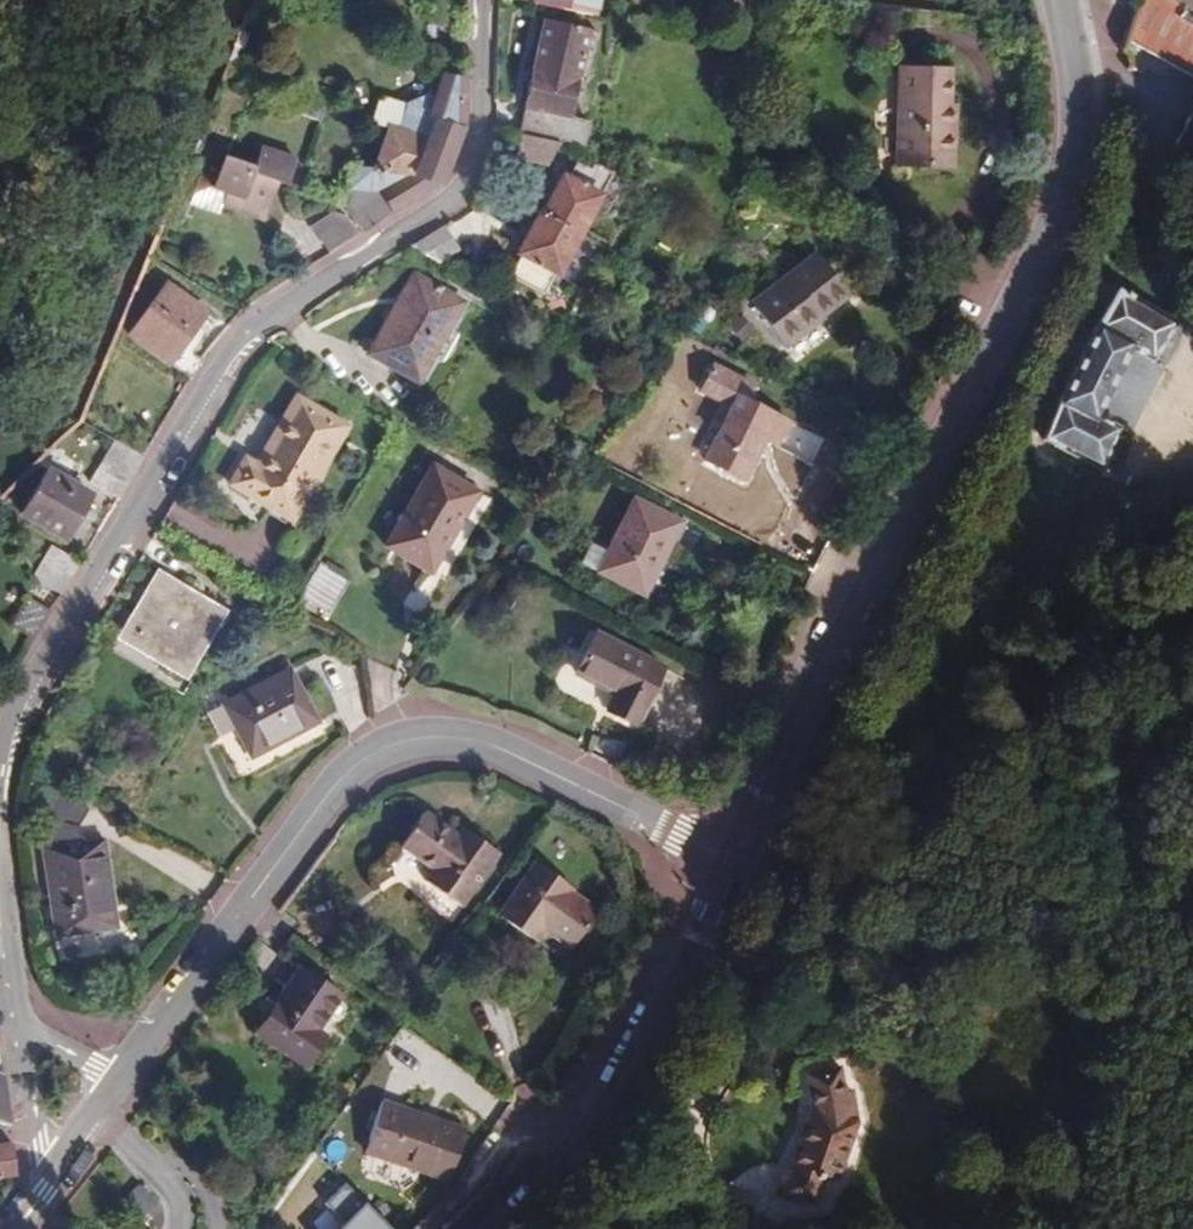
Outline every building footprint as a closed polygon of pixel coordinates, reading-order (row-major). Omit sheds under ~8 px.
[(591,15),(594,0),(534,0),(534,2),(591,15)] [(1176,0),(1139,0),(1125,40),(1192,77),(1192,10),(1176,0)] [(1192,10),(1192,0),(1176,0),(1192,10)] [(517,136),(580,151),(586,127),(576,123),(597,36),(544,23),(517,136)] [(452,26),(426,25),(425,38),(451,39),(452,26)] [(946,105),(949,105),(951,71),(899,69),(895,164),(953,166),(955,123),(946,122),(946,105)] [(461,122),(462,80),(439,75),(432,98),(425,96),(412,100),(392,128),(382,126),(371,167),(356,166),(350,187),(379,187),(381,194),(378,197),(389,214),(436,185),(452,167),(456,152),(461,122)] [(371,122),(393,125),(396,103),(374,99),(371,122)] [(955,106),(949,105),(946,105),(946,122),(955,123),(955,106)] [(1177,145),(1192,154),(1192,114),(1177,145)] [(542,166),(554,146),(515,139),(511,160),(542,166)] [(294,160),(259,147),(252,166),(223,157),(211,187),(226,192),(222,204),(265,219),(278,182),(287,185),(294,160)] [(540,214),(577,232),(590,209),(599,213),(609,205),(615,194),(617,179),(588,164),(586,170),(573,164),(565,179),(561,177),(540,214)] [(353,214),(364,231),(389,214),(378,197),(353,214)] [(554,275),(577,232),(540,214),(538,213),(516,252),(519,255),(508,276),(541,294),(552,274),(554,275)] [(411,247),(439,264),(456,250),(441,227),(411,247)] [(815,254),(787,275),(790,278),(751,307),(782,348),(848,296),(815,254)] [(790,278),(787,275),(749,303),(751,307),(790,278)] [(460,304),(413,277),(367,354),(415,381),(460,304)] [(129,334),(191,380),(203,360),(194,353),(201,342),(191,335),(204,314),(165,285),(129,334)] [(1174,323),(1116,291),(1086,346),(1057,402),(1042,441),(1101,472),(1115,435),(1089,420),(1122,355),(1149,369),(1174,323)] [(759,436),(767,439),(779,445),(791,421),(754,402),(760,389),(718,372),(706,398),(725,405),(727,400),(738,405),(708,460),(745,480),(758,457),(750,453),(759,436)] [(262,468),(256,465),(245,458),(228,484),(289,520),(345,425),(296,396),(262,454),(268,458),(262,468)] [(758,457),(767,439),(759,436),(750,453),(758,457)] [(144,457),(113,439),(88,483),(119,500),(144,457)] [(262,454),(256,465),(262,468),(268,458),(262,454)] [(479,492),(433,465),(385,547),(426,571),(448,532),(452,535),(479,492)] [(90,496),(47,471),(21,514),(66,540),(90,496)] [(659,560),(664,561),(682,524),(634,501),(607,553),(592,547),(582,565),(641,594),(659,560)] [(42,585),(61,593),(80,562),(52,547),(35,575),(42,585)] [(646,596),(664,561),(659,560),(641,594),(646,596)] [(323,566),(304,596),(332,613),(350,582),(323,566)] [(159,574),(123,632),(187,672),(221,613),(159,574)] [(10,626),(34,639),(50,611),(27,598),(10,626)] [(663,668),(595,634),(575,674),(615,694),(607,710),(634,725),(663,668)] [(290,668),(222,705),(249,758),(318,722),(290,668)] [(90,809),(58,790),(48,806),(43,826),(46,848),(41,849),(55,935),(115,928),(103,840),(81,844),(79,823),(90,809)] [(500,854),(477,839),(472,846),(458,836),(425,813),(401,847),(434,870),(426,881),(463,906),(500,854)] [(472,846),(477,839),(462,828),(458,836),(472,846)] [(575,889),(536,862),(499,914),(537,942),(545,930),(571,948),(598,911),(574,892),(575,889)] [(339,997),(298,970),(255,1032),(303,1064),(323,1036),(315,1030),(339,997)] [(9,1126),(0,1066),(0,1123),(9,1126)] [(387,1142),(382,1157),(452,1181),(468,1131),(382,1101),(371,1137),(387,1142)] [(838,1199),(850,1138),(803,1129),(792,1190),(838,1199)] [(366,1152),(382,1157),(387,1142),(371,1137),(366,1152)] [(0,1143),(0,1178),(15,1176),(11,1141),(0,1143)] [(139,1185),(124,1199),(140,1217),(155,1203),(147,1194),(150,1191),(144,1184),(141,1187),(139,1185)] [(335,1228),(388,1228),(341,1186),(323,1205),(342,1222),(335,1228)]
